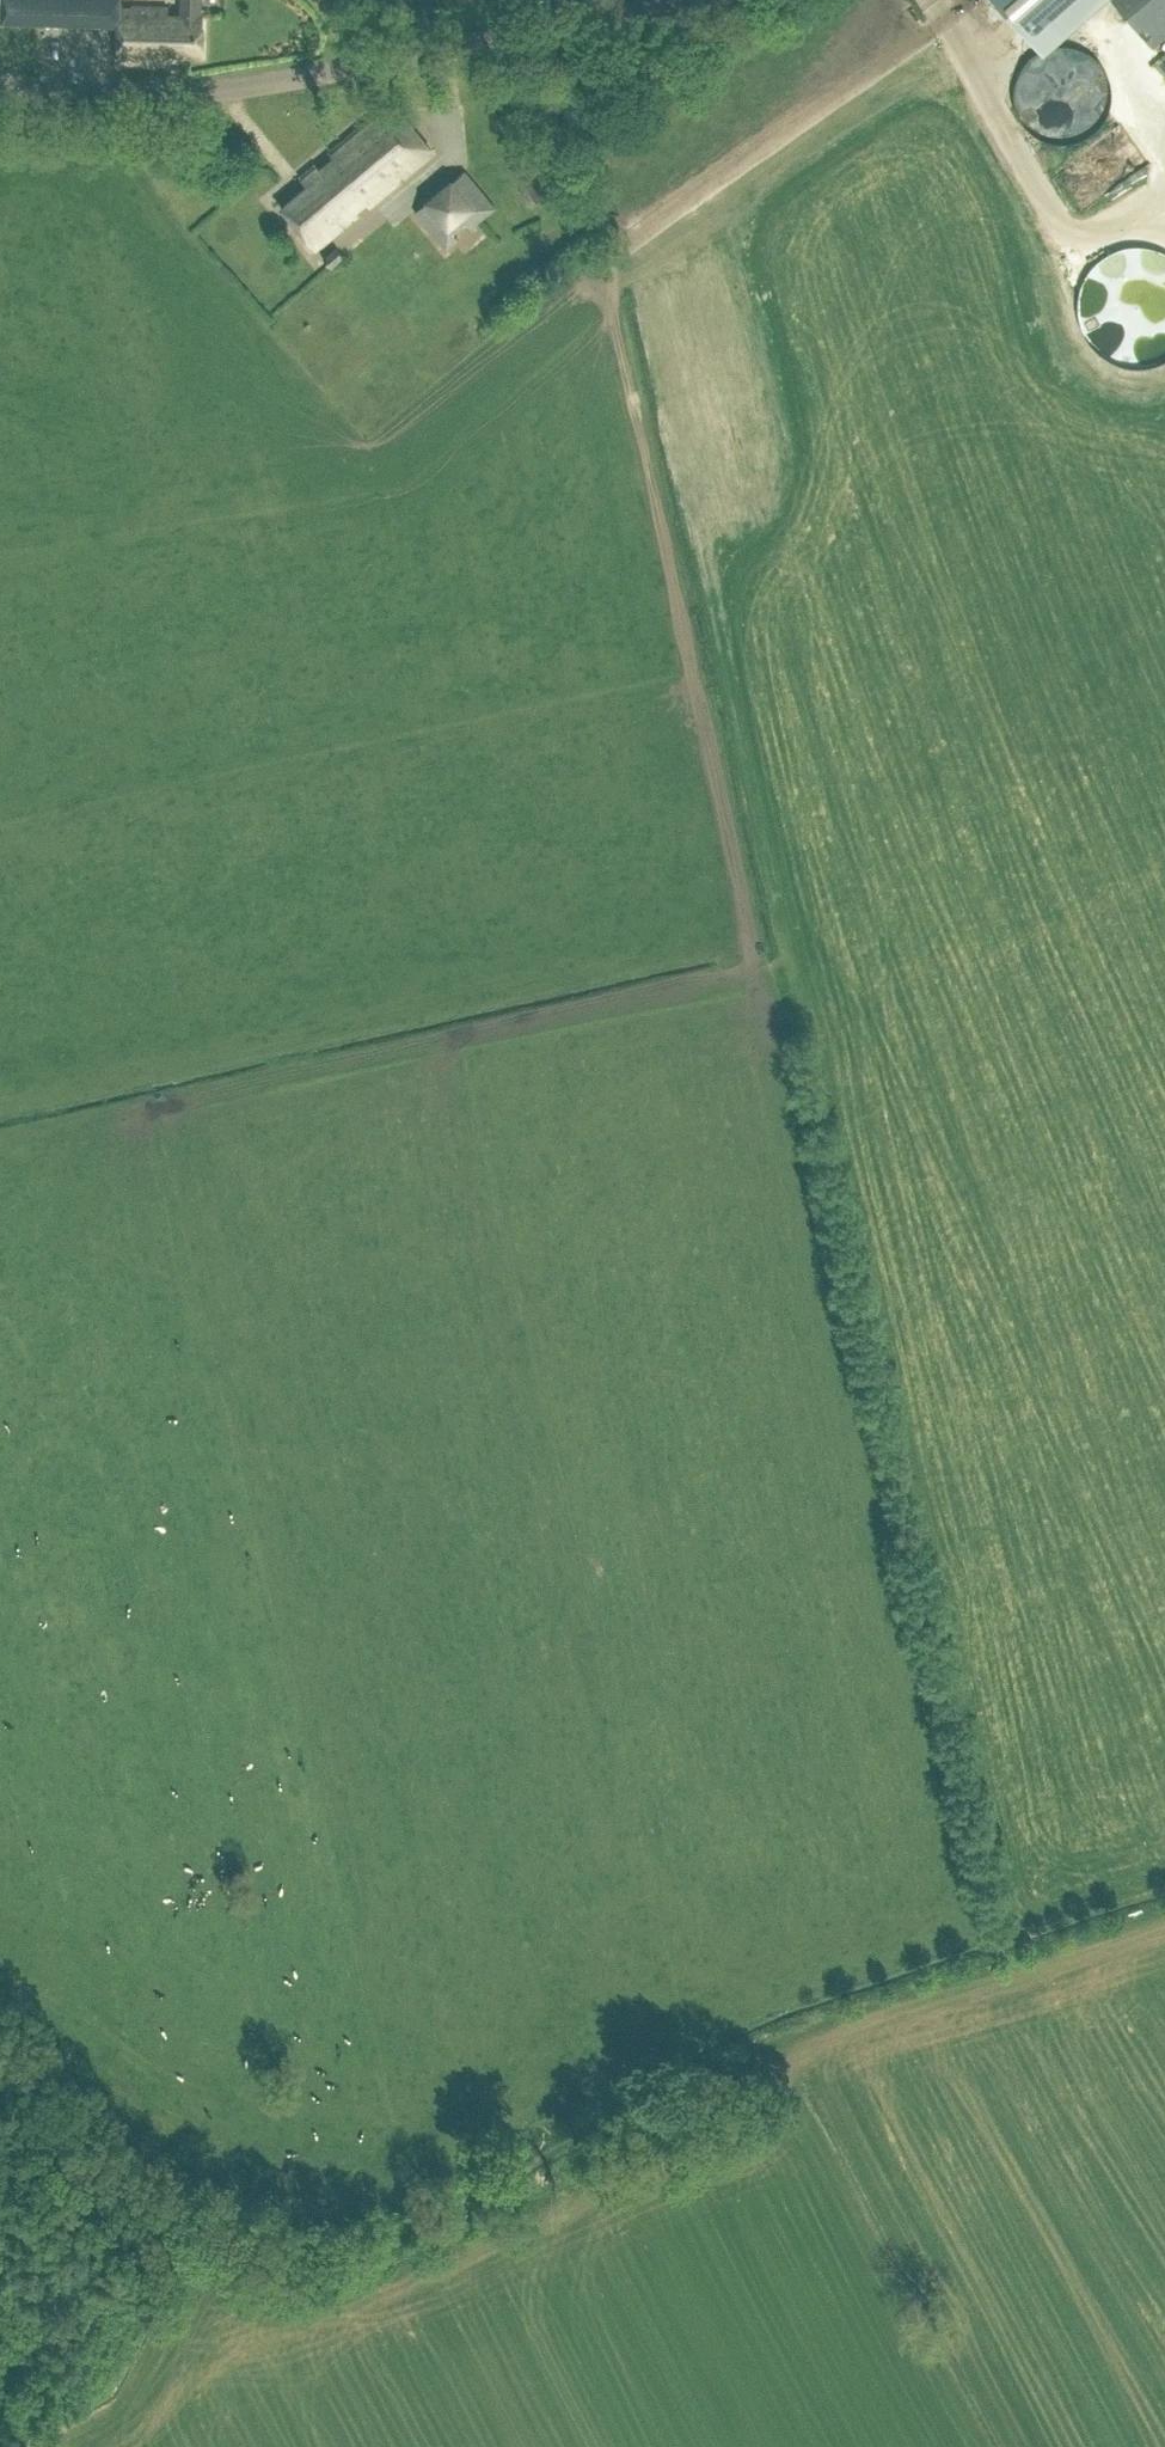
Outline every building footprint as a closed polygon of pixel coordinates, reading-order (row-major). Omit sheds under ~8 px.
[(3,20),(119,23),(119,61),(172,62),(172,55),(203,55),(204,15),(201,15),(201,0),(182,0),(182,14),(168,14),(168,6),(119,6),(119,0),(3,0),(3,20)] [(1037,46),(1049,35),(1052,39),(1058,39),(1101,0),(997,0),(1037,46)] [(1157,39),(1164,32),(1164,0),(1122,0),(1157,39)] [(369,205),(432,152),(389,100),(329,151),(334,157),(320,169),(315,163),(300,175),(309,186),(282,208),(315,248),(368,204),(369,205)] [(1090,157),(1103,177),(1145,149),(1132,129),(1090,157)] [(528,205),(560,188),(539,150),(508,167),(528,205)] [(413,209),(445,247),(457,236),(454,233),(465,223),(469,227),(494,205),(463,168),(413,209)] [(331,267),(344,257),(336,247),(323,257),(331,267)]
